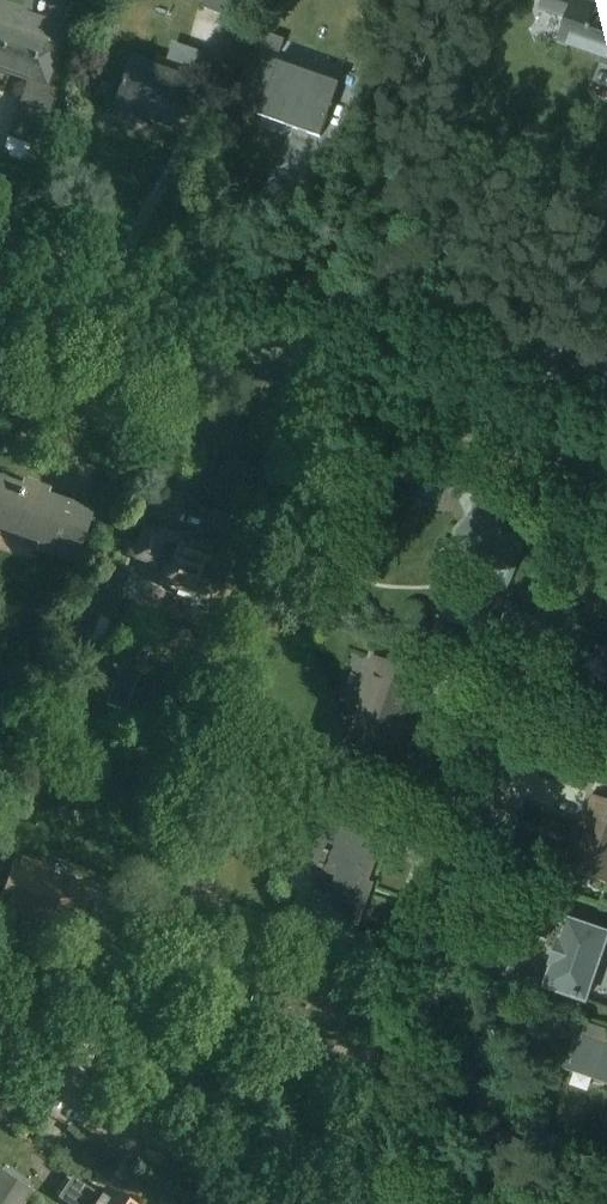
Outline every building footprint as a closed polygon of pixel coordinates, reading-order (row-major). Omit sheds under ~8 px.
[(606,71),(606,8),(587,0),(561,0),(542,44),(606,71)] [(54,93),(77,29),(0,2),(0,74),(54,93)] [(115,106),(188,135),(207,86),(113,49),(102,77),(123,85),(115,106)] [(235,107),(308,138),(322,102),(250,72),(235,107)] [(85,567),(108,508),(7,469),(0,486),(0,525),(45,543),(42,550),(85,567)] [(439,546),(509,572),(529,517),(459,492),(439,546)] [(159,583),(216,602),(234,547),(147,519),(134,559),(164,569),(159,583)] [(328,743),(384,763),(416,673),(360,653),(328,743)] [(606,889),(606,798),(588,791),(557,870),(606,889)] [(275,915),(361,943),(396,836),(311,807),(275,915)] [(33,886),(22,862),(0,871),(0,882),(7,897),(33,886)] [(525,980),(581,999),(604,931),(549,912),(525,980)] [(345,1065),(367,1009),(285,978),(263,1033),(345,1065)] [(606,1093),(606,1047),(567,1031),(551,1070),(606,1093)] [(112,1184),(106,1193),(78,1174),(61,1199),(69,1203),(142,1203),(112,1184)]
